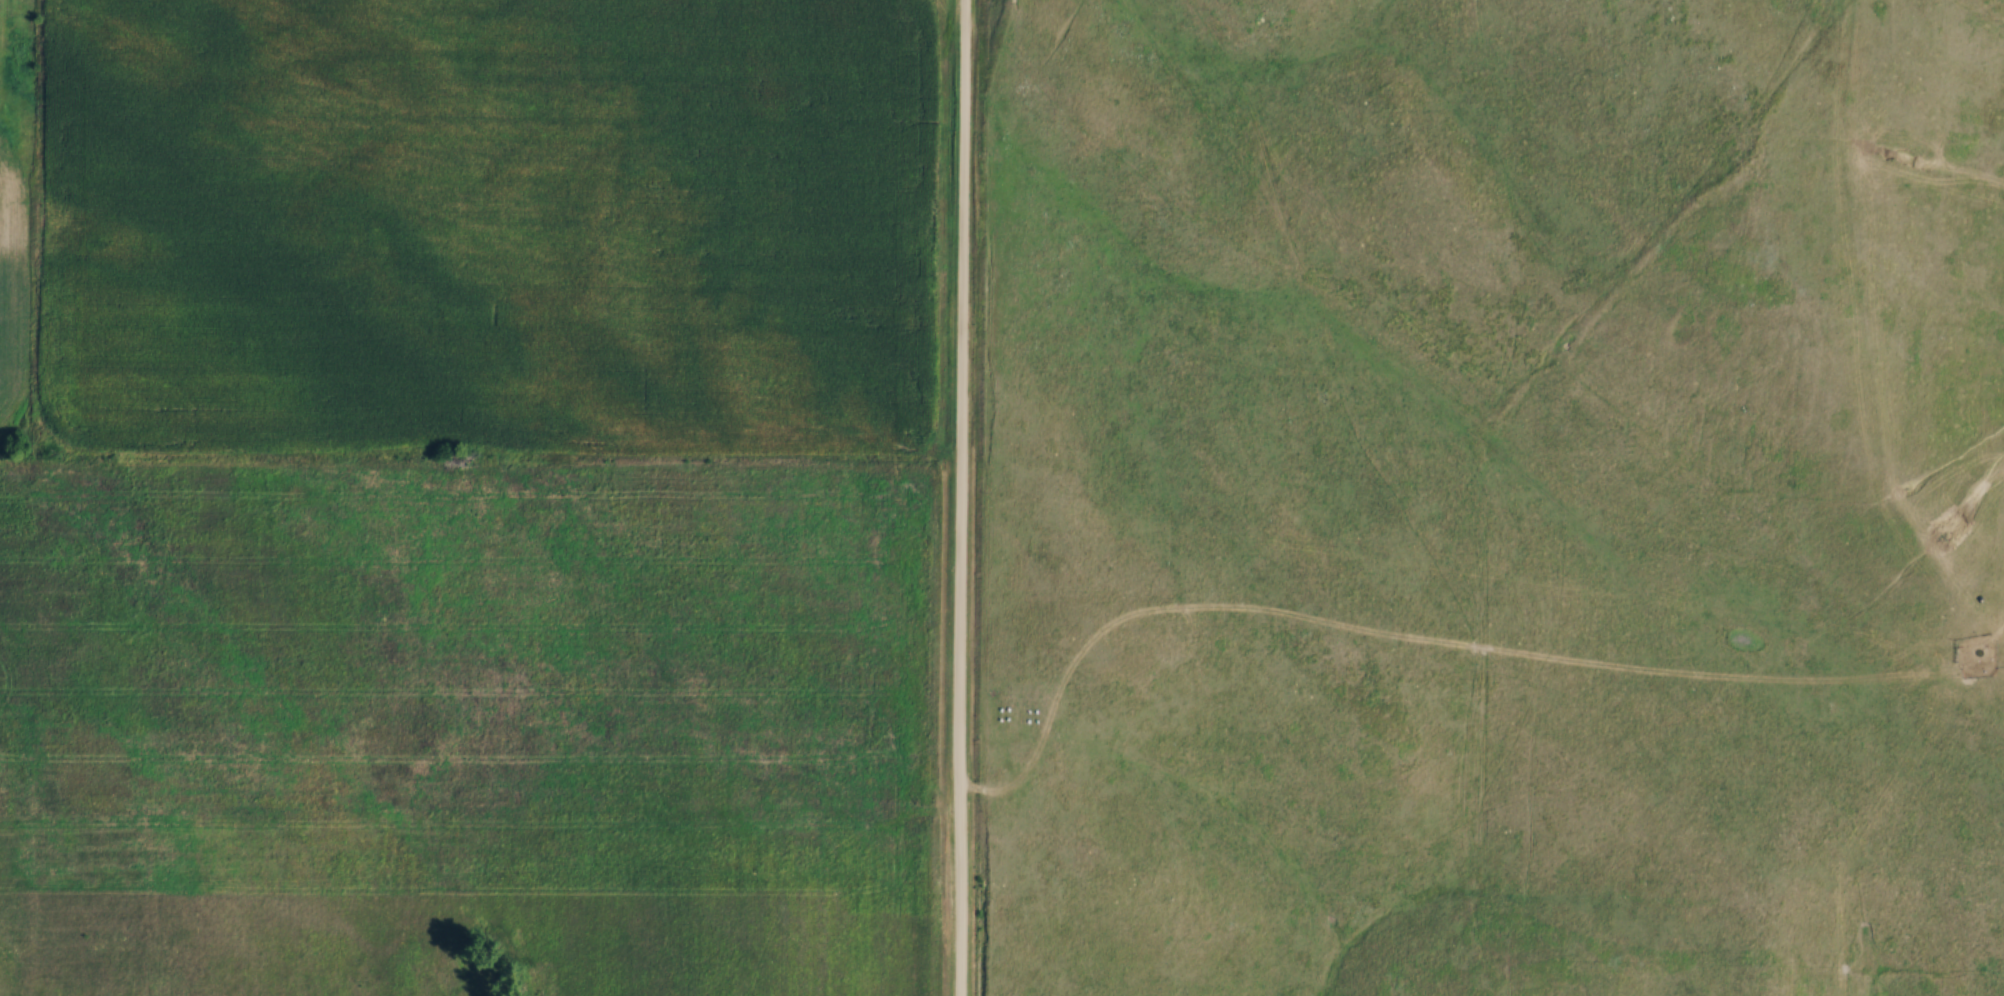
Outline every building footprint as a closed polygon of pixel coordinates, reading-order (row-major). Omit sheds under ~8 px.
[(110,795),(127,815),(132,810),(115,791),(110,795)]
